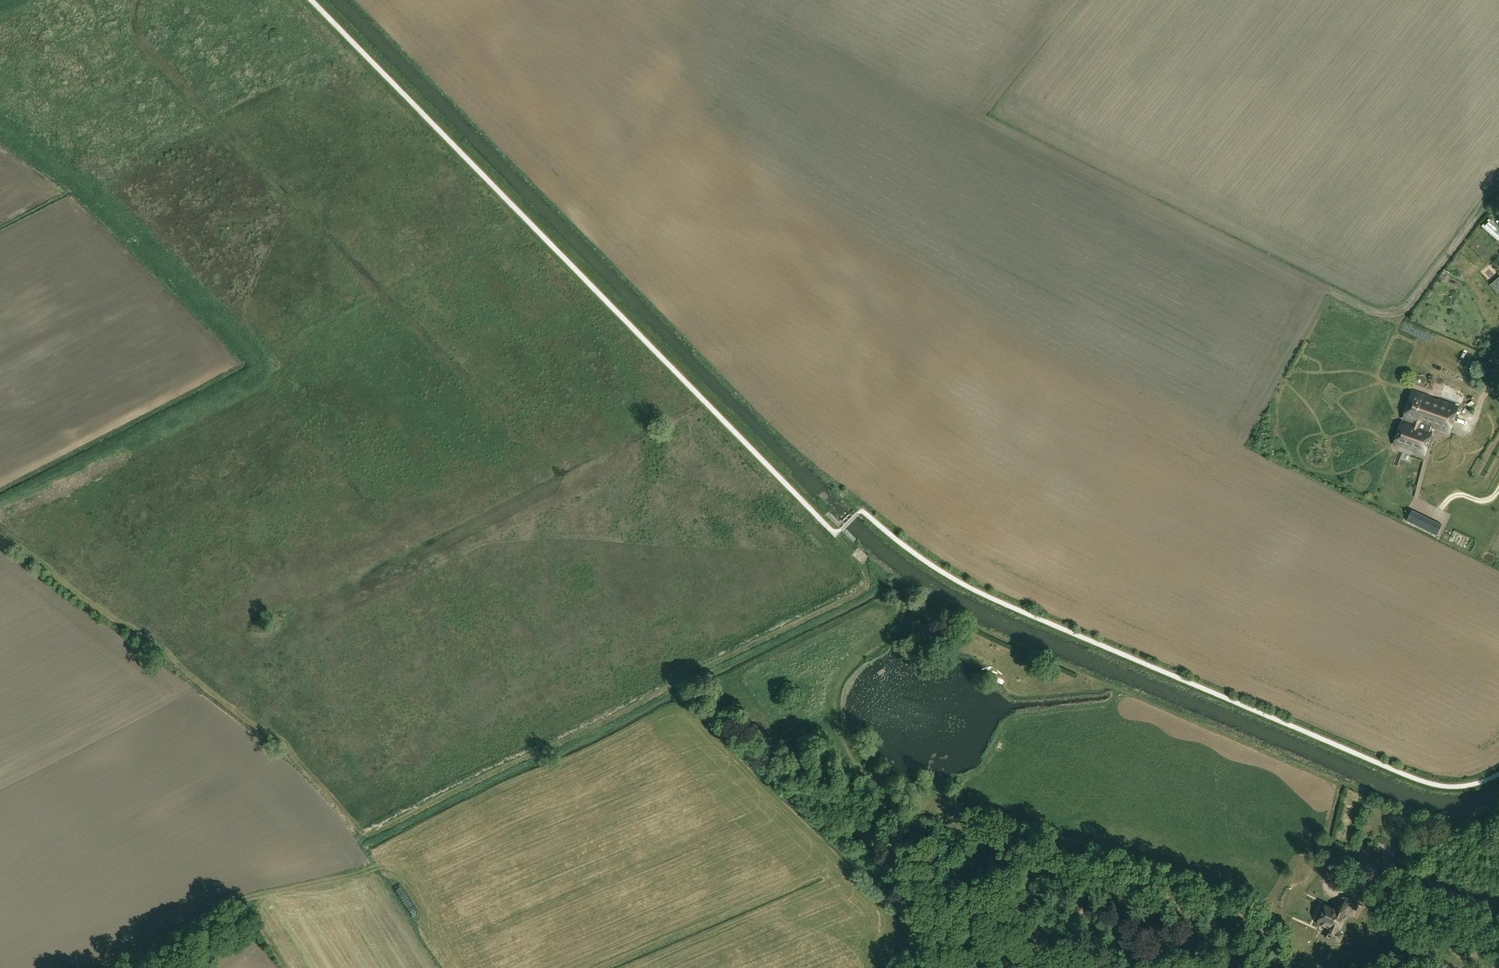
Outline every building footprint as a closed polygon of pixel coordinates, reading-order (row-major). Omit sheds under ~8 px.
[(1450,433),(1459,407),(1414,391),(1404,418),(1415,422),(1414,426),(1403,422),(1395,443),(1424,454),(1432,432),(1429,431),(1431,426),(1450,433)] [(1338,441),(1335,447),(1341,450),(1344,445),(1338,441)] [(1406,463),(1405,468),(1418,472),(1419,468),(1406,463)] [(1437,535),(1442,525),(1430,519),(1425,529),(1437,535)] [(857,560),(869,570),(876,562),(864,552),(857,560)] [(956,824),(957,832),(965,830),(964,823),(956,824)] [(1347,911),(1354,913),(1357,903),(1342,898),(1340,904),(1341,904),(1340,908),(1336,907),(1334,912),(1325,909),(1321,921),(1332,925),(1328,938),(1340,942),(1343,933),(1340,932),(1347,911)]
